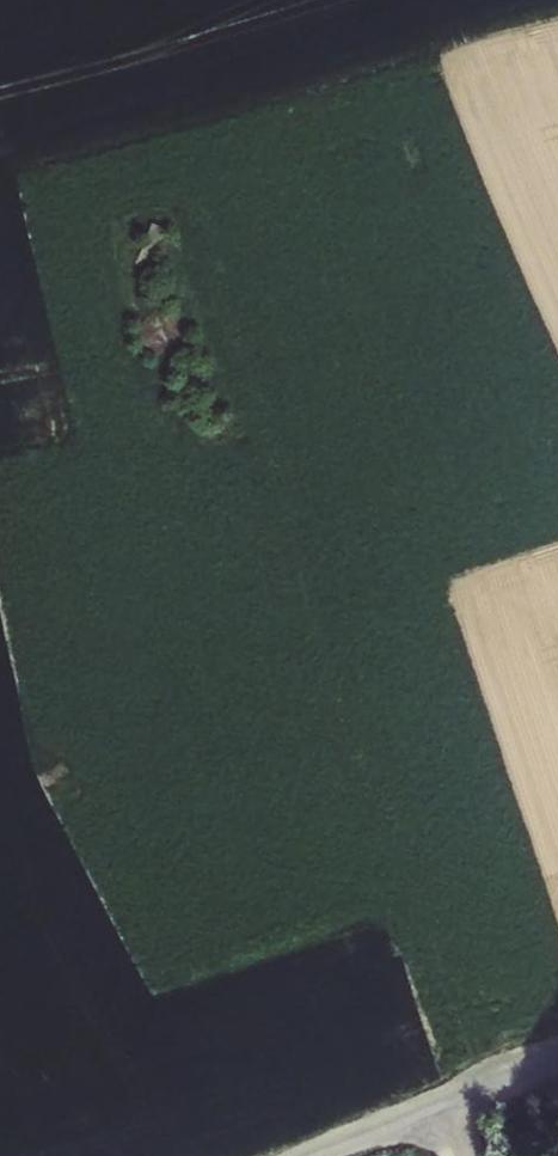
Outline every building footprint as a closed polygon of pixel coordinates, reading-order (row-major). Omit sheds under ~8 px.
[(174,308),(132,330),(149,362),(191,340),(174,308)]
